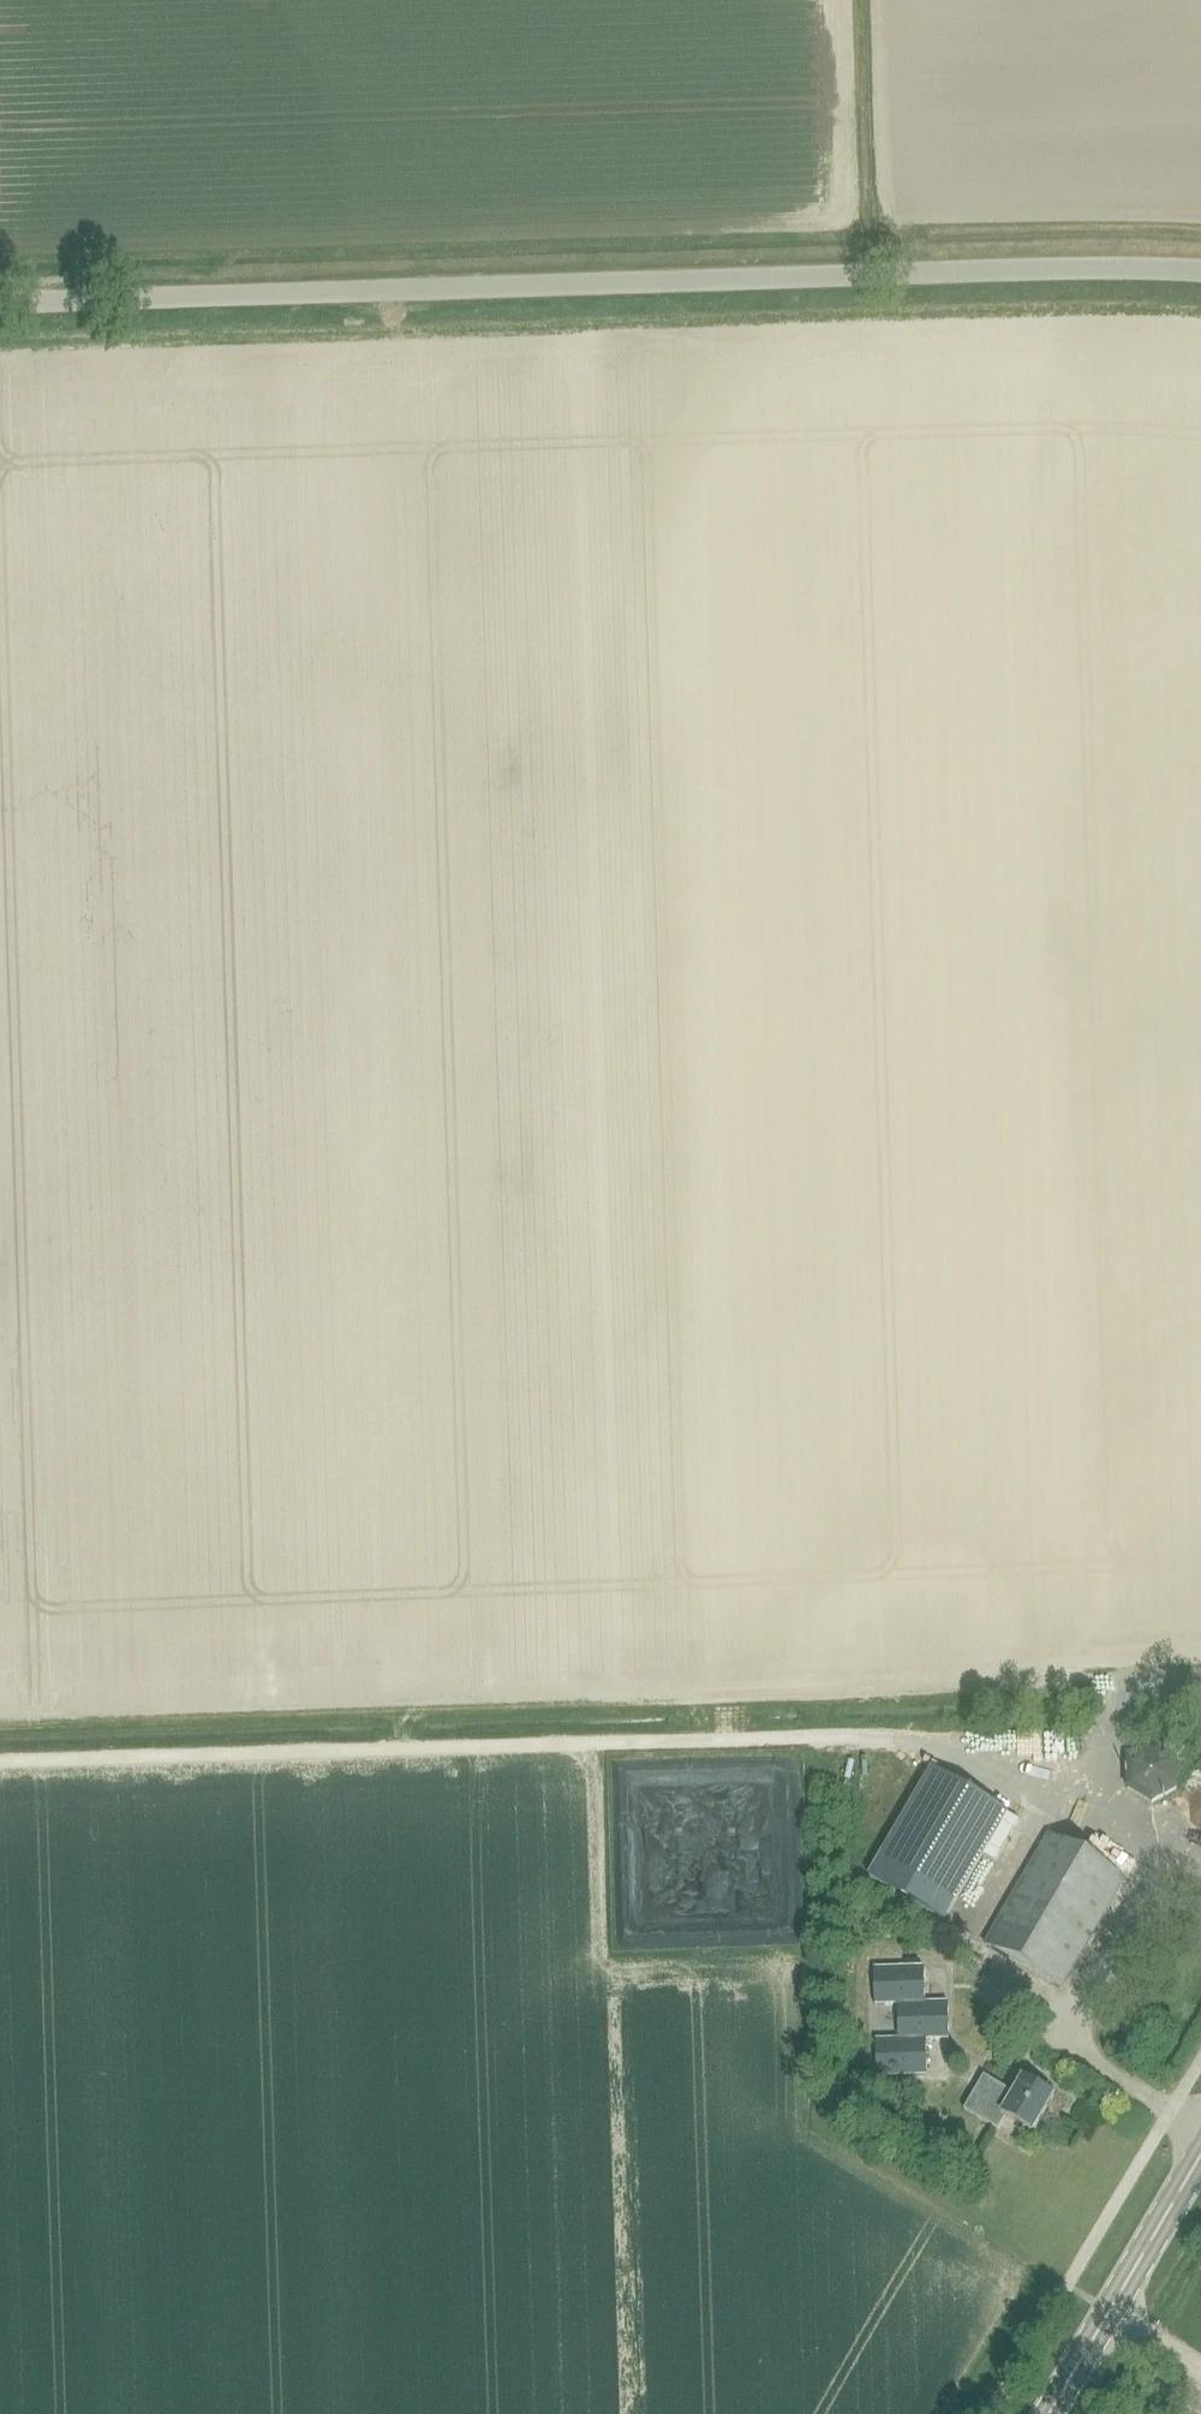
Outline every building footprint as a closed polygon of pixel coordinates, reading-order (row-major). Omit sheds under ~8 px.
[(1177,1789),(1178,1760),(1152,1744),(1125,1759),(1125,1789),(1151,1804),(1177,1789)] [(945,1922),(1008,1813),(930,1767),(866,1876),(945,1922)] [(1060,1988),(1123,1879),(1048,1835),(984,1944),(1060,1988)] [(923,1967),(872,1969),(873,2005),(897,2004),(898,2039),(874,2040),(876,2077),(926,2075),(925,2038),(947,2037),(946,2003),(924,2003),(923,1967)] [(1023,2077),(1013,2094),(983,2076),(963,2111),(998,2131),(1007,2116),(1033,2131),(1054,2096),(1023,2077)]
